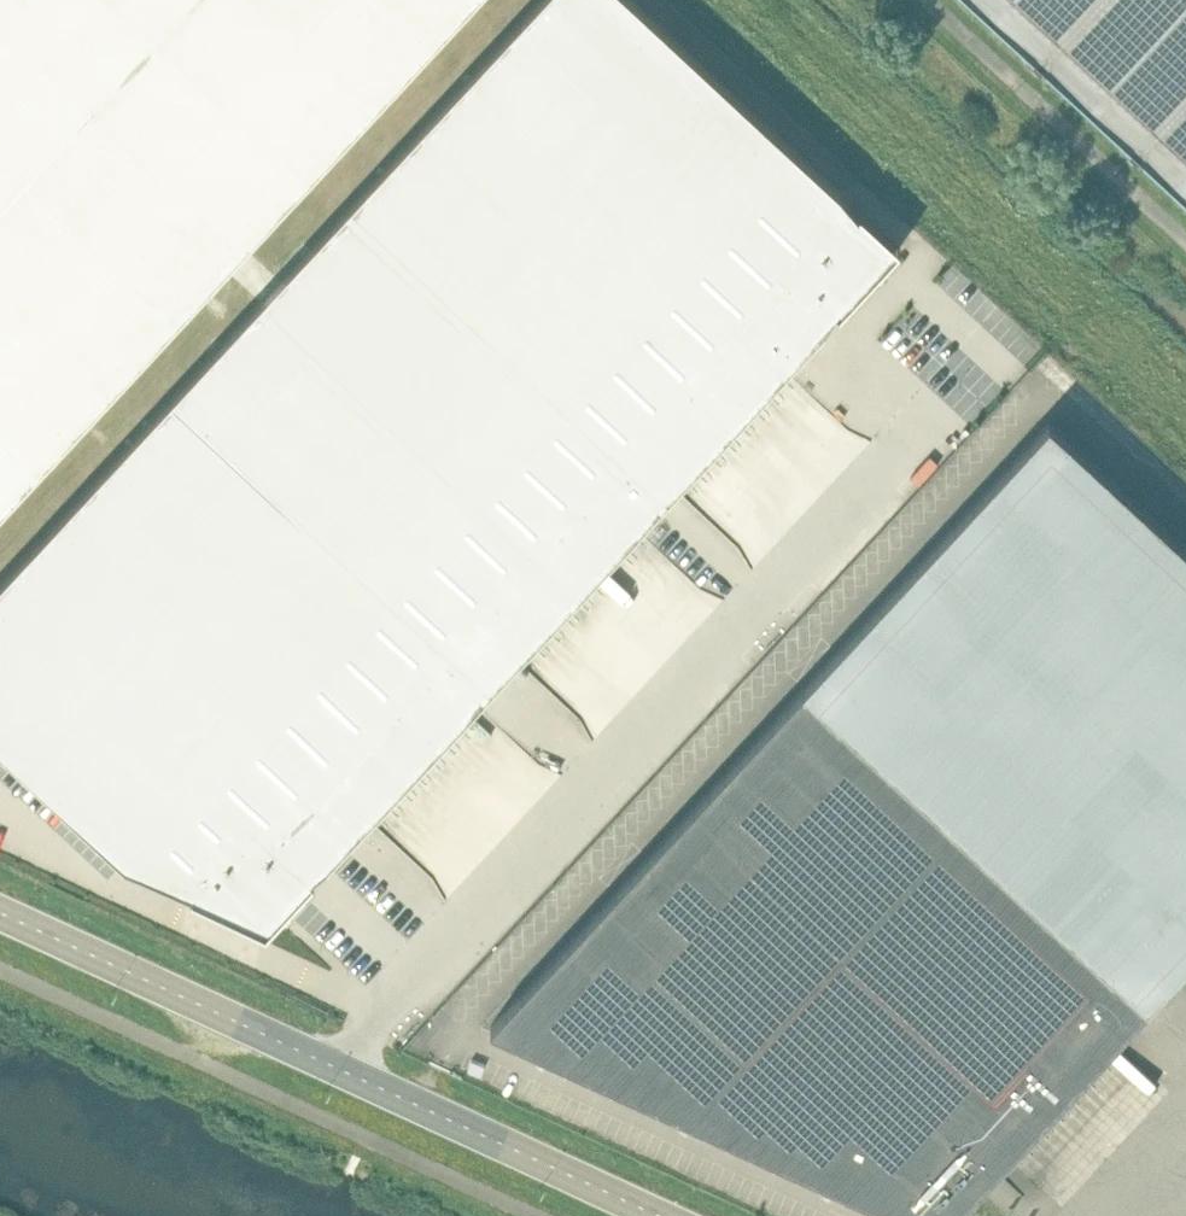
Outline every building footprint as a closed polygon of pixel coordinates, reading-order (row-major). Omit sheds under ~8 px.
[(127,862),(195,892),(193,895),(266,929),(308,883),(899,244),(634,0),(539,0),(0,582),(0,744),(127,862)] [(476,0),(0,0),(0,515),(476,0)] [(1185,194),(1185,0),(976,0),(1185,194)] [(804,687),(1148,1005),(1185,964),(1185,546),(1050,420),(804,687)] [(804,687),(491,1026),(907,1215),(953,1215),(1148,1005),(804,687)] [(1169,1052),(1185,1068),(1185,1051),(1177,1043),(1169,1052)] [(1112,1078),(1103,1089),(1124,1106),(1133,1095),(1112,1078)]
